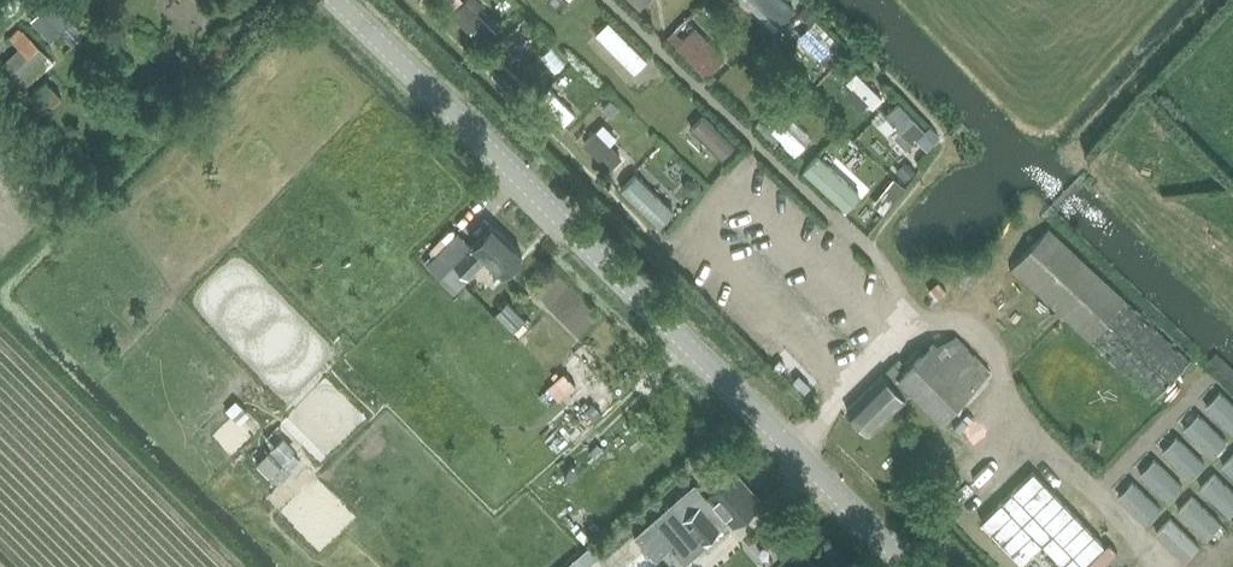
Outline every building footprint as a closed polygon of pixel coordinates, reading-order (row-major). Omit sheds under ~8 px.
[(447,9),(479,42),(491,31),(462,0),(457,0),(447,9)] [(35,23),(65,52),(84,34),(54,4),(35,23)] [(598,35),(620,48),(630,32),(608,18),(598,35)] [(798,36),(825,65),(839,52),(812,23),(798,36)] [(706,76),(719,63),(686,32),(674,45),(706,76)] [(0,66),(0,71),(20,93),(40,76),(35,68),(48,56),(30,37),(0,66)] [(634,42),(624,55),(635,64),(646,50),(634,42)] [(858,70),(839,90),(863,112),(882,92),(858,70)] [(900,97),(880,116),(908,147),(928,128),(900,97)] [(715,151),(730,137),(696,103),(681,117),(715,151)] [(775,113),(762,127),(793,155),(806,141),(775,113)] [(1165,119),(1154,128),(1165,141),(1176,133),(1165,119)] [(601,143),(584,161),(597,173),(613,156),(601,143)] [(844,211),(860,195),(818,152),(802,168),(844,211)] [(640,165),(619,188),(657,224),(678,202),(640,165)] [(1197,204),(1216,199),(1212,184),(1193,189),(1197,204)] [(522,254),(492,225),(472,246),(458,232),(427,264),(454,292),(487,258),(503,274),(522,254)] [(1190,358),(1050,227),(1011,268),(1154,397),(1190,358)] [(1162,253),(1174,243),(1163,229),(1151,238),(1162,253)] [(1187,251),(1177,261),(1189,273),(1199,263),(1187,251)] [(510,332),(527,323),(514,298),(497,306),(510,332)] [(1057,354),(1069,346),(1058,330),(1046,338),(1057,354)] [(847,410),(851,414),(870,433),(905,398),(905,397),(911,392),(940,421),(990,372),(956,337),(941,352),(933,344),(904,372),(900,368),(904,363),(899,358),(847,410)] [(1084,376),(1093,363),(1077,353),(1069,365),(1084,376)] [(1114,396),(1119,384),(1102,377),(1097,389),(1114,396)] [(1211,377),(1192,399),(1232,433),(1232,432),(1232,397),(1211,377)] [(1232,433),(1192,399),(1173,419),(1213,454),(1232,433)] [(1121,442),(1136,427),(1127,418),(1112,433),(1121,442)] [(1213,454),(1173,419),(1154,439),(1194,474),(1213,454)] [(1232,433),(1213,454),(1232,471),(1232,435),(1232,433)] [(1135,459),(1175,495),(1194,474),(1154,439),(1135,459)] [(1213,454),(1194,474),(1232,507),(1232,471),(1213,454)] [(970,456),(929,494),(1001,566),(1020,566),(1051,538),(970,456)] [(1135,459),(1117,479),(1156,515),(1175,495),(1135,459)] [(694,483),(633,536),(656,562),(671,549),(685,565),(708,546),(705,543),(729,522),(733,526),(761,502),(737,473),(709,497),(707,498),(694,483)] [(1194,474),(1175,495),(1214,530),(1232,510),(1232,507),(1194,474)] [(1214,530),(1175,495),(1156,515),(1196,550),(1214,530)]
